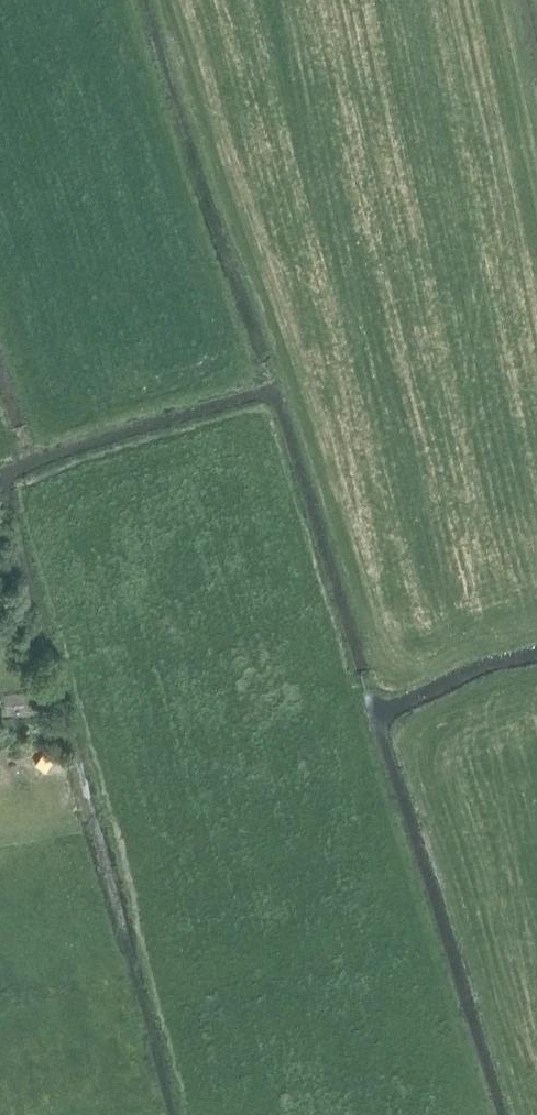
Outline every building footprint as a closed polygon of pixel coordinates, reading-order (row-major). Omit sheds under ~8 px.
[(0,523),(0,552),(8,550),(2,522),(0,523)]
